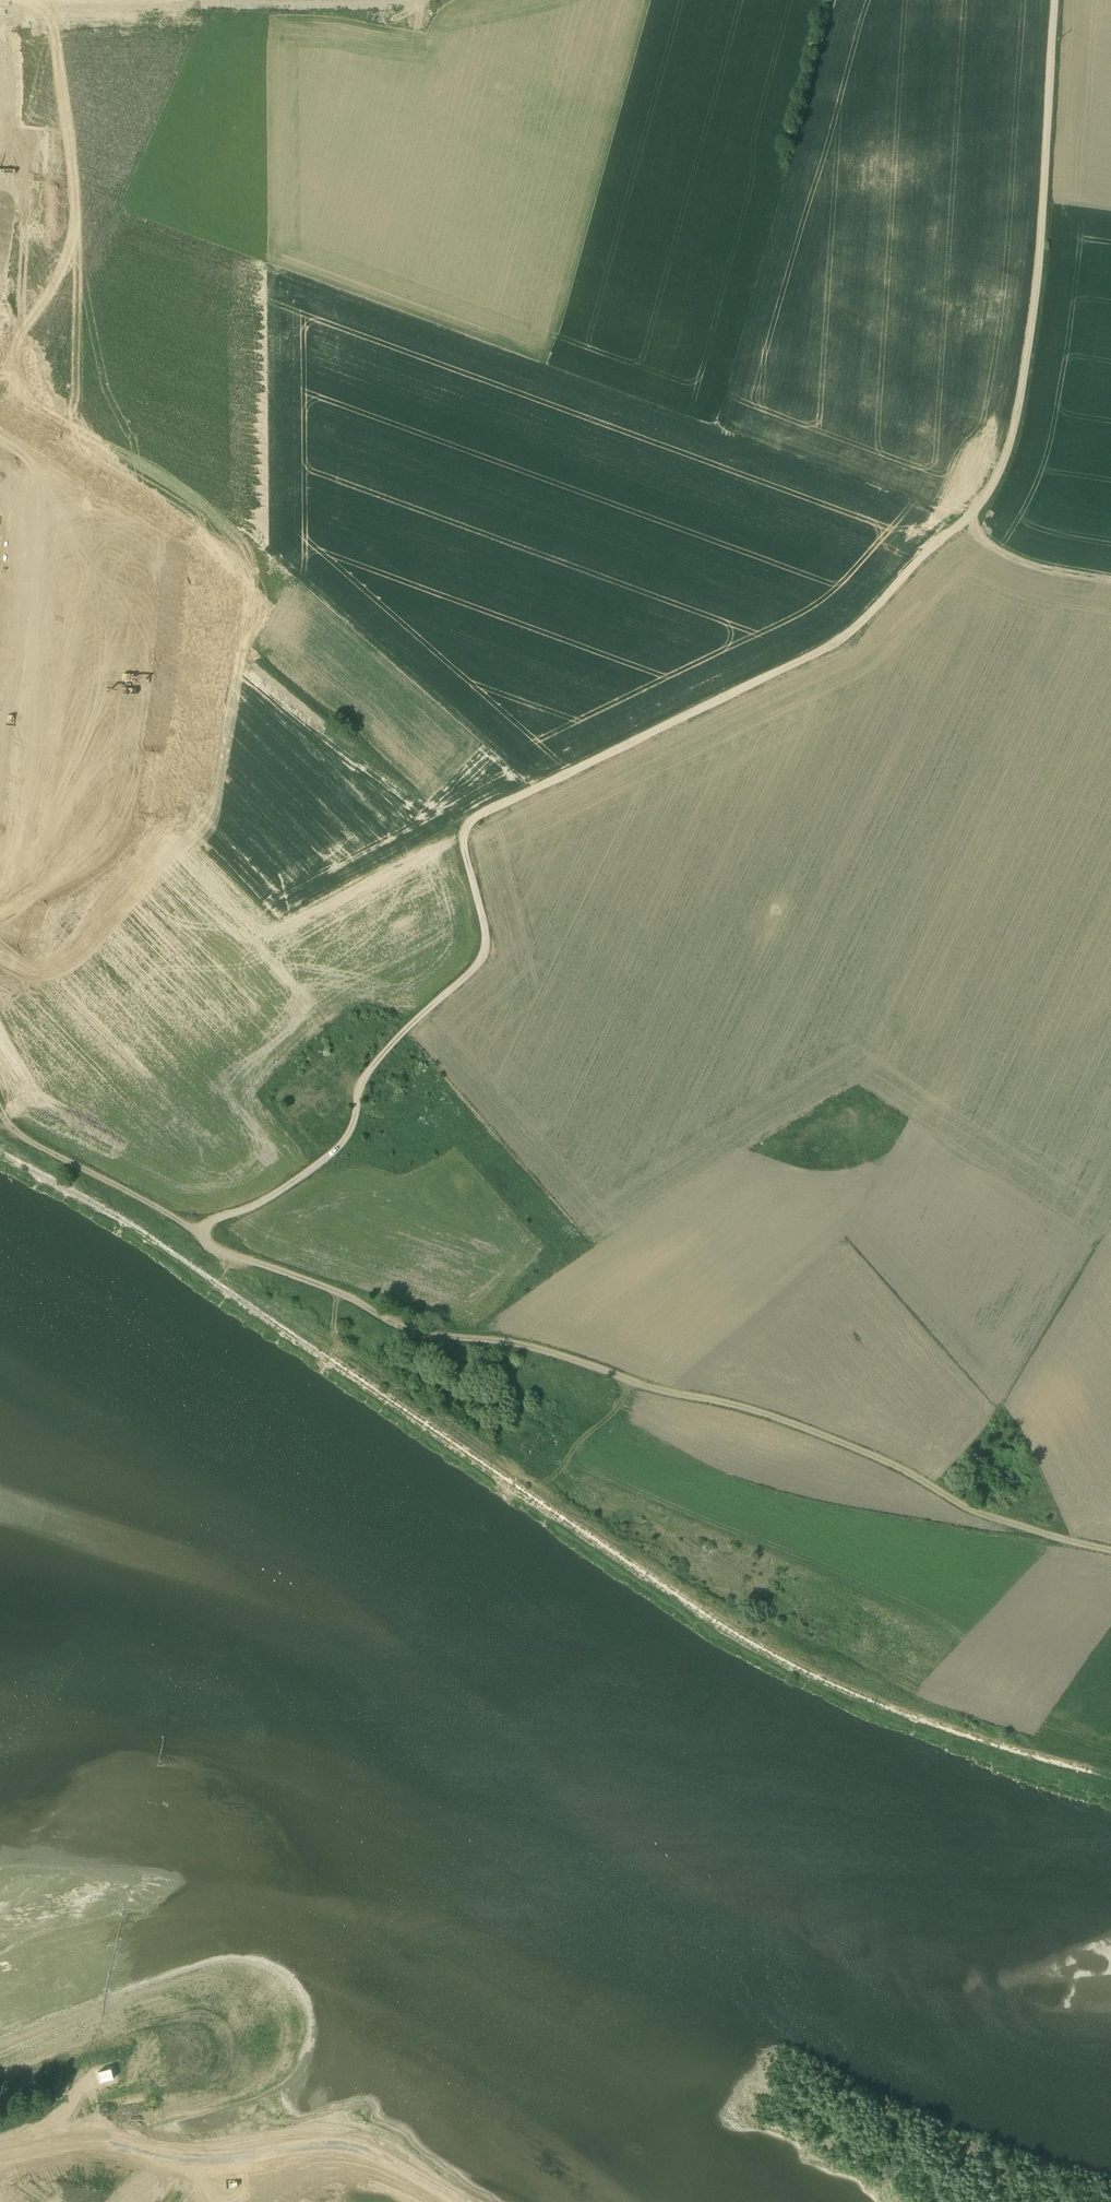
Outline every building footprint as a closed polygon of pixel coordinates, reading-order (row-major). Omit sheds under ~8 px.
[(329,1074),(337,1066),(333,1061),(324,1069),(329,1074)] [(111,2063),(96,2068),(100,2081),(115,2075),(111,2063)]
